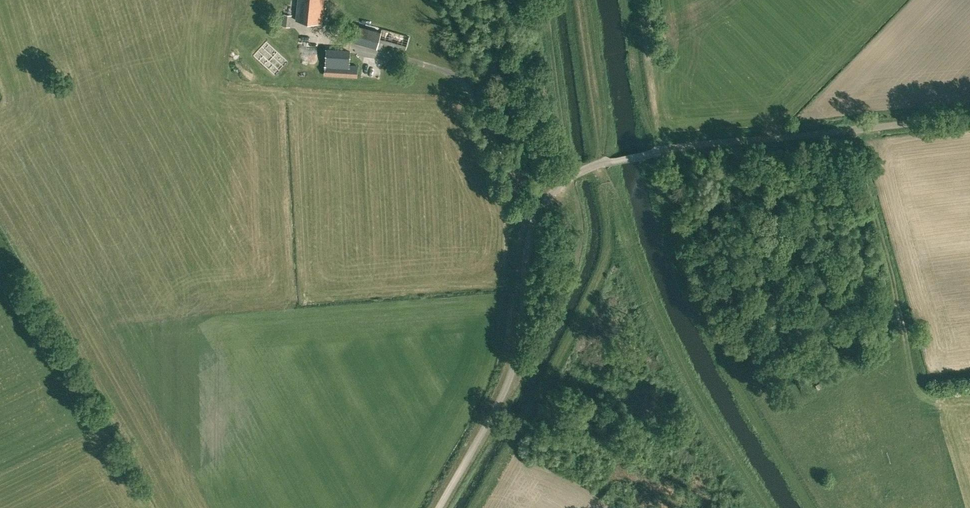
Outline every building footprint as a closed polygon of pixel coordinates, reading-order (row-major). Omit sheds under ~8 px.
[(324,0),(297,0),(295,19),(321,22),(324,0)] [(290,26),(291,14),(283,13),(282,25),(290,26)] [(381,30),(357,24),(353,40),(376,46),(378,41),(406,49),(409,35),(381,28),(381,30)] [(291,42),(291,54),(323,55),(323,43),(291,42)] [(330,60),(352,62),(353,50),(331,48),(330,60)] [(274,75),(288,62),(276,50),(267,59),(266,57),(261,62),(274,75)]
